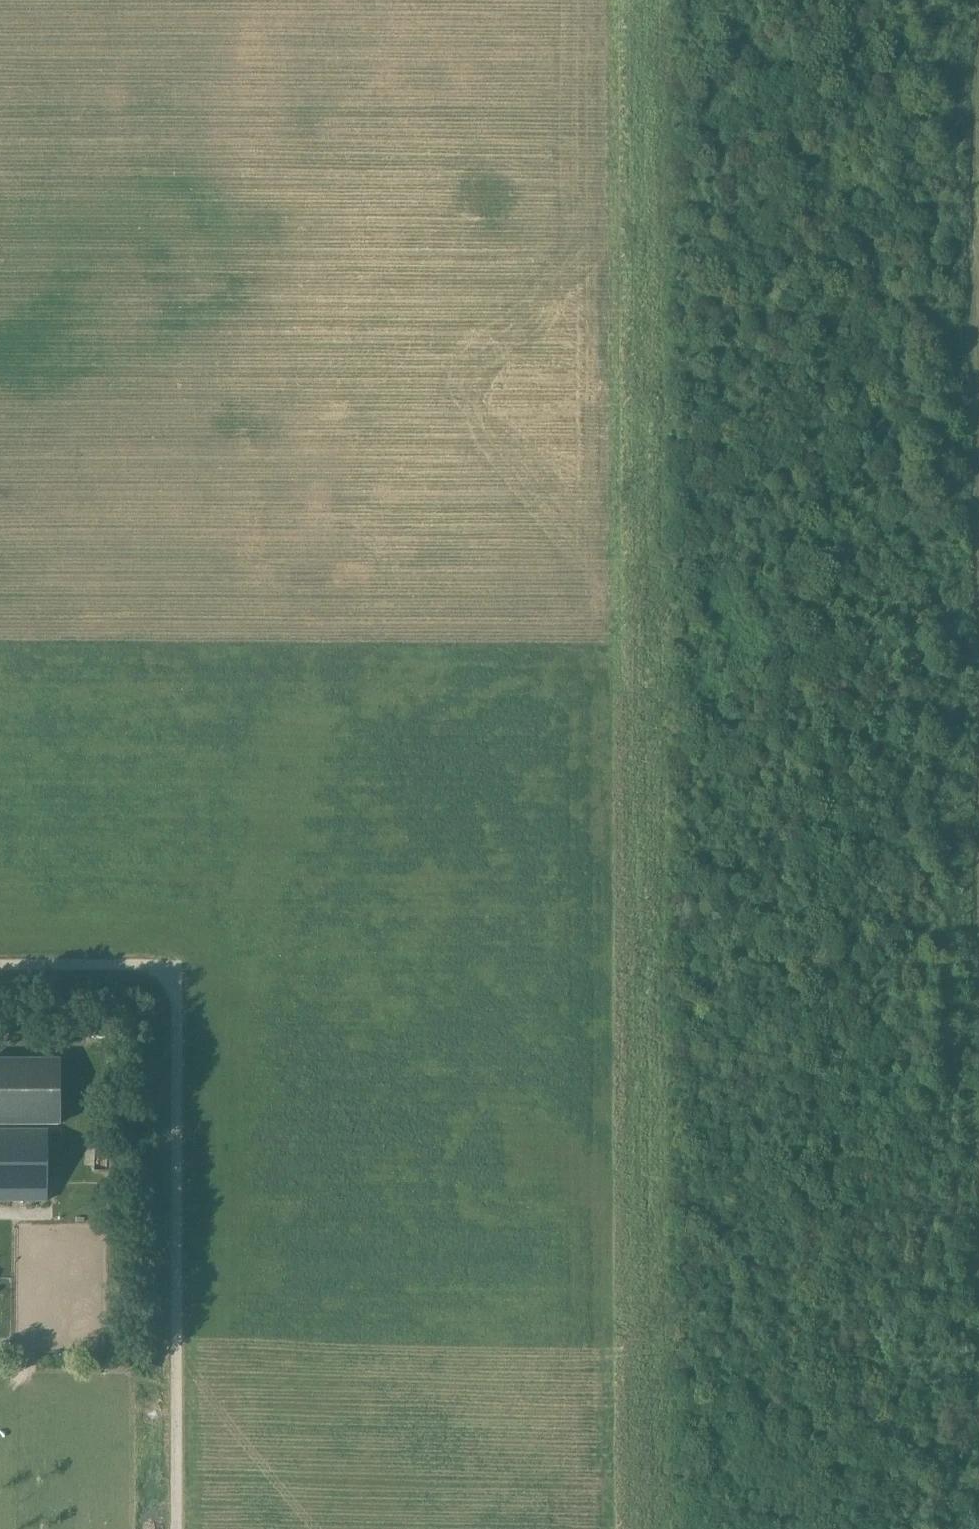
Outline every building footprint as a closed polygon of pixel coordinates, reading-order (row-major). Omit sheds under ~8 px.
[(0,1059),(0,1124),(57,1124),(57,1059),(0,1059)] [(45,1130),(0,1130),(0,1201),(45,1201),(45,1130)]
